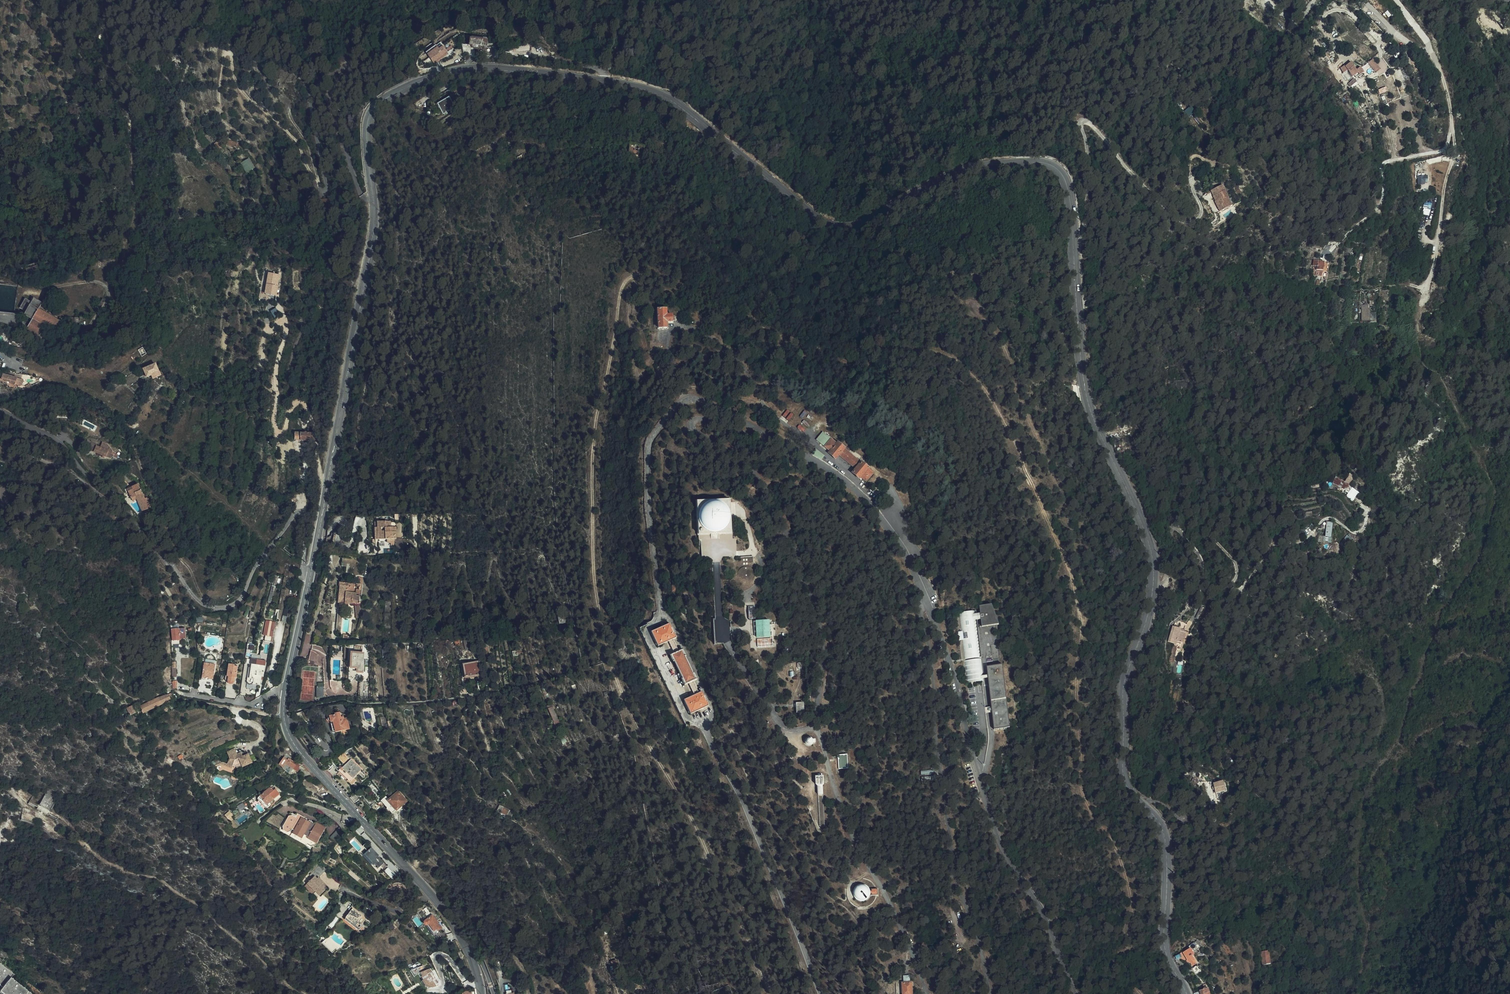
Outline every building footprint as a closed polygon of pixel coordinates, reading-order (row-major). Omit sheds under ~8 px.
[(461,45),(465,56),(474,56),(474,49),(481,50),(486,51),(487,41),(469,39),(462,39),(461,45)] [(457,48),(441,54),(443,59),(445,58),(458,51),(457,48)] [(443,59),(441,54),(440,54),(432,58),(435,63),(443,59)] [(909,62),(914,68),(919,64),(914,58),(909,62)] [(1375,71),(1380,67),(1375,61),(1373,63),(1370,65),(1375,71)] [(1348,84),(1355,79),(1353,77),(1356,75),(1351,68),(1348,71),(1343,74),(1348,80),(1346,81),(1348,84)] [(453,105),(449,98),(438,104),(444,114),(454,109),(452,106),(453,105)] [(1185,111),(1190,116),(1195,110),(1190,105),(1185,111)] [(642,154),(643,146),(630,144),(628,154),(638,155),(638,154),(642,154)] [(525,161),(522,155),(517,158),(520,164),(525,161)] [(248,159),(241,163),(246,172),(249,171),(249,172),(251,170),(251,169),(254,167),(248,159)] [(1428,174),(1418,175),(1418,184),(1425,184),(1425,182),(1428,182),(1428,174)] [(1222,186),(1214,190),(1211,191),(1216,201),(1217,201),(1219,203),(1220,202),(1224,210),(1232,206),(1222,186)] [(330,198),(318,201),(320,208),(331,205),(330,198)] [(1219,212),(1224,210),(1220,202),(1219,203),(1217,201),(1216,201),(1215,202),(1219,212)] [(1430,213),(1432,204),(1425,202),(1424,208),(1423,208),(1423,212),(1430,213)] [(1324,262),(1318,261),(1314,260),(1313,265),(1317,266),(1316,269),(1323,270),(1324,262)] [(39,275),(37,267),(35,268),(34,266),(27,268),(27,270),(25,271),(26,273),(28,278),(39,275)] [(274,295),(277,275),(269,273),(265,294),(274,295)] [(61,321),(39,308),(42,303),(33,298),(31,302),(25,299),(19,309),(24,312),(21,318),(30,323),(26,328),(40,336),(46,326),(55,331),(61,321)] [(666,309),(657,310),(658,328),(667,327),(667,321),(672,321),(672,318),(672,314),(666,315),(666,309)] [(160,374),(154,363),(143,368),(147,377),(152,374),(153,377),(160,374)] [(17,378),(2,374),(1,379),(7,381),(11,384),(19,386),(22,385),(23,380),(16,379),(17,378)] [(315,439),(315,432),(300,433),(300,440),(301,440),(315,439)] [(816,440),(825,447),(831,440),(822,433),(816,440)] [(111,451),(113,452),(118,454),(120,453),(118,451),(119,450),(120,449),(113,438),(108,436),(106,441),(102,440),(103,437),(97,435),(97,436),(93,434),(90,443),(111,451)] [(832,458),(836,460),(839,456),(841,458),(853,468),(856,470),(852,474),(856,477),(860,480),(861,479),(862,480),(866,483),(873,475),(872,474),(873,473),(869,470),(861,463),(861,464),(844,450),(845,449),(838,443),(837,444),(831,440),(825,447),(831,452),(829,455),(832,458)] [(816,449),(812,455),(821,460),(822,459),(825,456),(816,449)] [(1347,494),(1349,495),(1350,494),(1348,492),(1348,493),(1345,491),(1349,485),(1344,482),(1341,488),(1332,482),(1329,487),(1345,497),(1347,494)] [(149,509),(141,491),(138,485),(132,488),(133,490),(128,492),(131,499),(136,497),(142,512),(149,509)] [(729,501),(697,502),(699,535),(715,534),(731,533),(729,501)] [(395,539),(395,528),(389,528),(389,521),(377,522),(377,528),(375,528),(375,540),(387,540),(395,539)] [(1331,542),(1333,522),(1327,522),(1325,536),(1319,535),(1318,541),(1331,542)] [(353,528),(344,525),(340,538),(349,541),(353,528)] [(332,545),(335,533),(332,533),(331,536),(327,538),(325,544),(332,545)] [(284,534),(281,539),(298,553),(302,549),(284,534)] [(1347,535),(1341,544),(1346,547),(1352,538),(1347,535)] [(753,556),(737,557),(738,566),(749,565),(749,563),(753,563),(753,556)] [(752,582),(754,579),(754,576),(754,572),(752,569),(749,567),(745,567),(742,568),(739,570),(737,572),(736,576),(737,579),(739,582),(742,584),(745,585),(749,584),(752,582)] [(332,595),(335,583),(328,581),(327,587),(328,587),(326,597),(325,601),(328,602),(327,605),(330,606),(333,595),(332,595)] [(354,584),(349,584),(349,587),(340,586),(338,604),(338,603),(336,623),(341,623),(341,619),(343,620),(344,620),(346,604),(355,605),(356,619),(360,618),(360,617),(361,616),(362,616),(363,616),(361,602),(359,602),(359,597),(361,597),(361,591),(356,590),(356,595),(353,594),(354,584)] [(981,619),(982,626),(990,625),(999,624),(991,605),(980,606),(980,613),(976,614),(976,611),(960,612),(965,659),(972,658),(981,657),(977,619),(981,619)] [(567,624),(565,616),(557,618),(559,626),(567,624)] [(769,637),(768,620),(755,621),(756,629),(756,637),(769,637)] [(275,623),(266,621),(262,641),(271,643),(275,623)] [(670,627),(669,623),(664,626),(650,632),(657,646),(667,641),(673,652),(669,654),(672,661),(673,660),(682,678),(681,678),(684,685),(688,683),(694,694),(683,700),(689,714),(702,707),(708,705),(706,700),(704,695),(703,695),(701,691),(699,692),(693,681),(696,680),(693,673),(692,673),(683,656),(684,655),(681,648),(679,649),(673,638),(675,637),(673,633),(674,632),(672,626),(670,627)] [(1178,627),(1173,626),(1169,642),(1174,643),(1174,641),(1181,643),(1184,631),(1181,630),(1177,630),(1178,627)] [(172,639),(172,641),(179,640),(179,641),(183,641),(183,638),(186,638),(185,628),(171,629),(171,633),(172,637),(172,639)] [(363,671),(363,653),(351,653),(352,668),(358,668),(358,671),(363,671)] [(983,681),(983,678),(981,679),(980,676),(983,675),(981,659),(964,661),(967,683),(976,682),(981,681),(983,681)] [(481,675),(479,662),(463,665),(465,678),(481,675)] [(214,680),(216,665),(204,663),(204,667),(203,667),(201,680),(206,681),(207,680),(209,681),(209,680),(214,680)] [(236,683),(238,666),(228,665),(227,676),(225,676),(225,681),(228,682),(228,683),(229,685),(231,685),(232,685),(233,684),(234,682),(236,683)] [(260,686),(262,675),(264,675),(264,667),(250,665),(248,677),(247,684),(260,686)] [(988,675),(988,678),(992,709),(994,729),(1010,728),(1002,665),(987,666),(988,675)] [(142,714),(161,706),(162,705),(165,702),(170,699),(168,695),(150,703),(149,702),(140,706),(143,711),(141,711),(142,714)] [(126,708),(130,715),(137,712),(133,705),(126,708)] [(161,714),(170,709),(168,706),(159,710),(161,714)] [(560,721),(554,708),(548,711),(554,724),(560,721)] [(350,728),(347,716),(345,716),(345,715),(342,716),(341,712),(335,714),(336,715),(330,716),(329,717),(329,718),(329,719),(329,721),(330,722),(333,733),(350,728)] [(814,740),(812,740),(811,738),(809,737),(808,737),(806,738),(804,739),(803,740),(803,742),(804,744),(805,745),(807,746),(809,746),(810,745),(812,744),(812,742),(815,742),(814,740)] [(230,758),(228,765),(228,766),(233,768),(234,767),(236,768),(237,767),(242,765),(244,769),(248,767),(248,766),(253,764),(249,755),(243,757),(241,754),(238,755),(235,749),(228,753),(230,758)] [(838,769),(848,768),(847,754),(837,755),(837,759),(838,769)] [(348,760),(342,755),(338,759),(344,764),(348,760)] [(294,769),(296,766),(294,764),(291,762),(292,761),(285,756),(279,765),(283,768),(286,764),(292,768),(294,769)] [(350,780),(361,770),(351,760),(341,771),(350,780)] [(228,766),(228,765),(218,761),(216,767),(218,768),(223,766),(232,770),(233,768),(228,766)] [(303,771),(305,767),(303,764),(302,765),(299,764),(297,763),(292,761),(291,762),(294,764),(296,766),(297,766),(297,769),(303,771)] [(286,764),(283,768),(286,770),(289,773),(292,768),(286,764)] [(332,775),(337,770),(334,767),(329,771),(331,773),(332,775)] [(824,776),(815,777),(816,784),(817,785),(818,794),(819,828),(825,827),(823,794),(823,785),(824,783),(824,776)] [(1224,781),(1215,783),(1215,784),(1217,793),(1226,791),(1224,781)] [(273,800),(279,794),(276,791),(275,791),(275,790),(274,791),(270,787),(260,796),(267,805),(269,803),(273,800)] [(53,789),(48,790),(39,805),(51,812),(59,797),(59,793),(53,789)] [(382,801),(391,811),(393,813),(396,810),(397,811),(408,802),(399,792),(390,800),(387,796),(382,801)] [(356,794),(351,798),(353,801),(355,803),(360,798),(356,794)] [(267,805),(260,796),(258,798),(266,808),(271,804),(269,803),(267,805)] [(514,813),(500,806),(497,812),(511,818),(514,813)] [(225,815),(229,819),(234,815),(230,811),(225,815)] [(309,820),(308,821),(307,824),(302,821),(304,818),(304,817),(297,813),(295,817),(292,816),(289,816),(283,827),(283,830),(288,833),(291,831),(292,829),(293,828),(295,829),(294,830),(293,831),(303,837),(304,834),(308,837),(318,842),(326,828),(317,823),(316,824),(309,820)] [(346,832),(343,829),(340,827),(330,838),(336,843),(346,832)] [(360,836),(355,830),(351,833),(358,840),(361,837),(360,836)] [(303,837),(293,831),(292,834),(301,839),(303,837)] [(316,845),(318,842),(308,837),(307,839),(316,845)] [(382,858),(372,848),(364,855),(378,869),(385,863),(381,859),(382,858)] [(391,862),(388,865),(390,867),(385,871),(394,879),(401,871),(391,862)] [(311,876),(307,881),(313,887),(318,892),(324,886),(318,879),(319,877),(317,875),(324,867),(319,863),(309,873),(311,876)] [(326,885),(319,877),(318,879),(324,886),(326,885)] [(313,887),(307,881),(304,884),(310,890),(313,887)] [(869,897),(870,894),(871,894),(871,895),(876,895),(877,895),(877,889),(876,889),(871,889),(871,891),(869,891),(868,889),(867,887),(864,885),(862,885),(860,885),(857,886),(855,887),(854,889),(853,891),(853,894),(853,896),(854,898),(856,900),(858,901),(861,902),(863,901),(866,900),(868,899),(869,897)] [(347,900),(353,906),(356,903),(350,898),(347,900)] [(32,906),(21,900),(17,907),(27,913),(32,906)] [(356,903),(353,906),(351,908),(353,909),(365,920),(369,924),(373,919),(356,903)] [(353,909),(350,912),(346,917),(354,925),(357,922),(360,925),(359,925),(360,926),(362,928),(363,927),(361,924),(365,920),(353,909)] [(441,930),(432,917),(423,923),(422,924),(422,926),(423,927),(424,928),(426,928),(427,927),(428,926),(433,933),(436,931),(437,933),(441,930)] [(1190,948),(1189,947),(1183,951),(1185,953),(1184,954),(1185,956),(1186,955),(1189,959),(1192,964),(1196,961),(1189,949),(1190,948)] [(1264,964),(1271,962),(1269,948),(1261,950),(1264,964)] [(620,974),(616,960),(611,962),(615,976),(620,974)] [(0,964),(0,985),(2,987),(0,989),(0,991),(4,993),(31,993),(10,977),(12,974),(0,964)] [(439,984),(435,977),(435,976),(434,975),(431,969),(421,972),(425,979),(424,980),(426,984),(428,984),(430,987),(436,986),(436,985),(439,984)] [(902,983),(902,991),(902,993),(913,993),(912,982),(910,982),(910,975),(909,975),(909,970),(906,970),(906,975),(904,975),(905,983),(902,983)]
